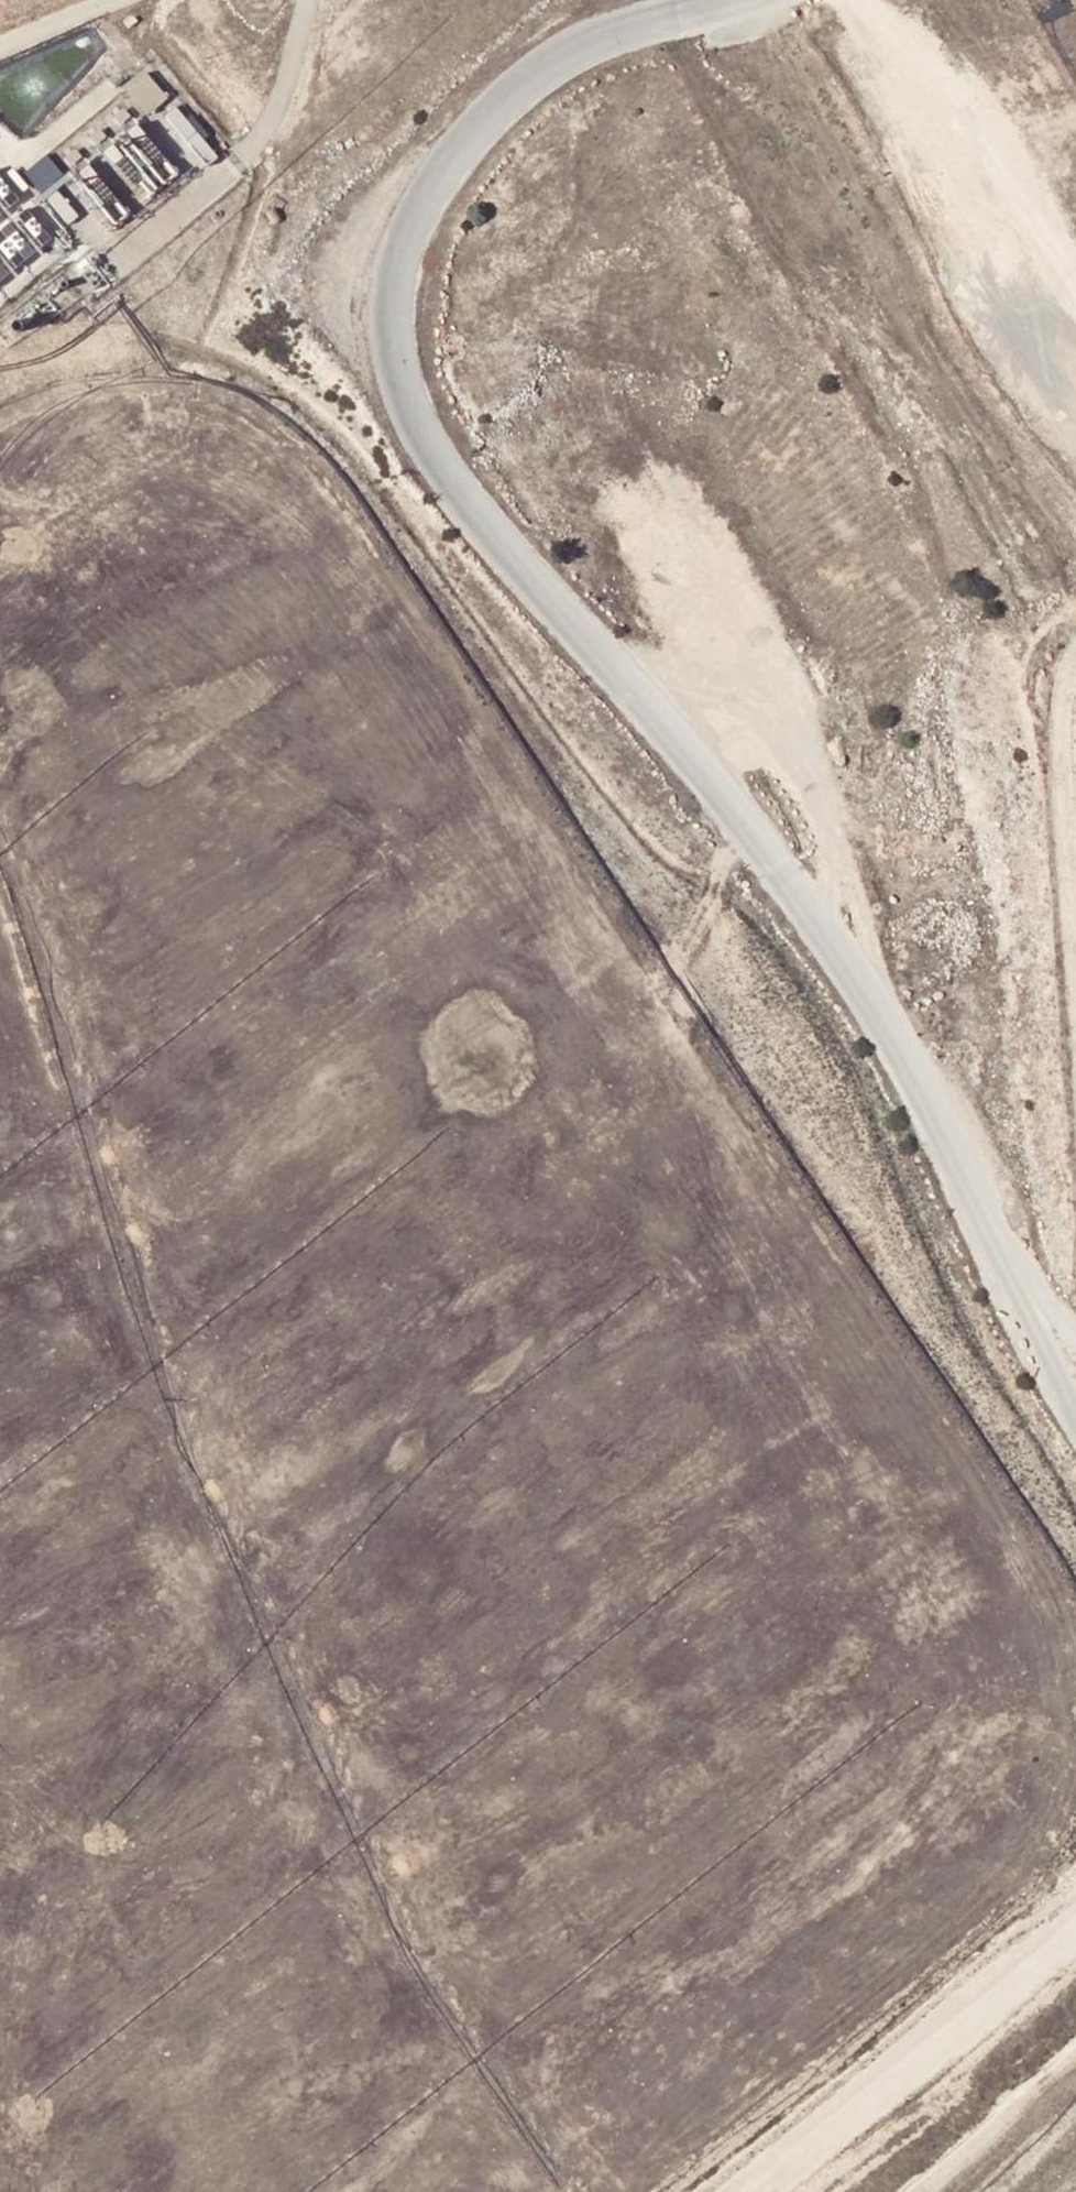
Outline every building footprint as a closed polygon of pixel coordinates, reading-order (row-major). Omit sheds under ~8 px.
[(81,174),(114,217),(211,145),(154,68),(128,87),(142,105),(73,156),(80,166),(49,190),(66,213),(77,205),(63,187),(81,174)] [(47,190),(65,172),(48,155),(29,173),(47,190)] [(51,234),(0,170),(0,274),(51,234)]
